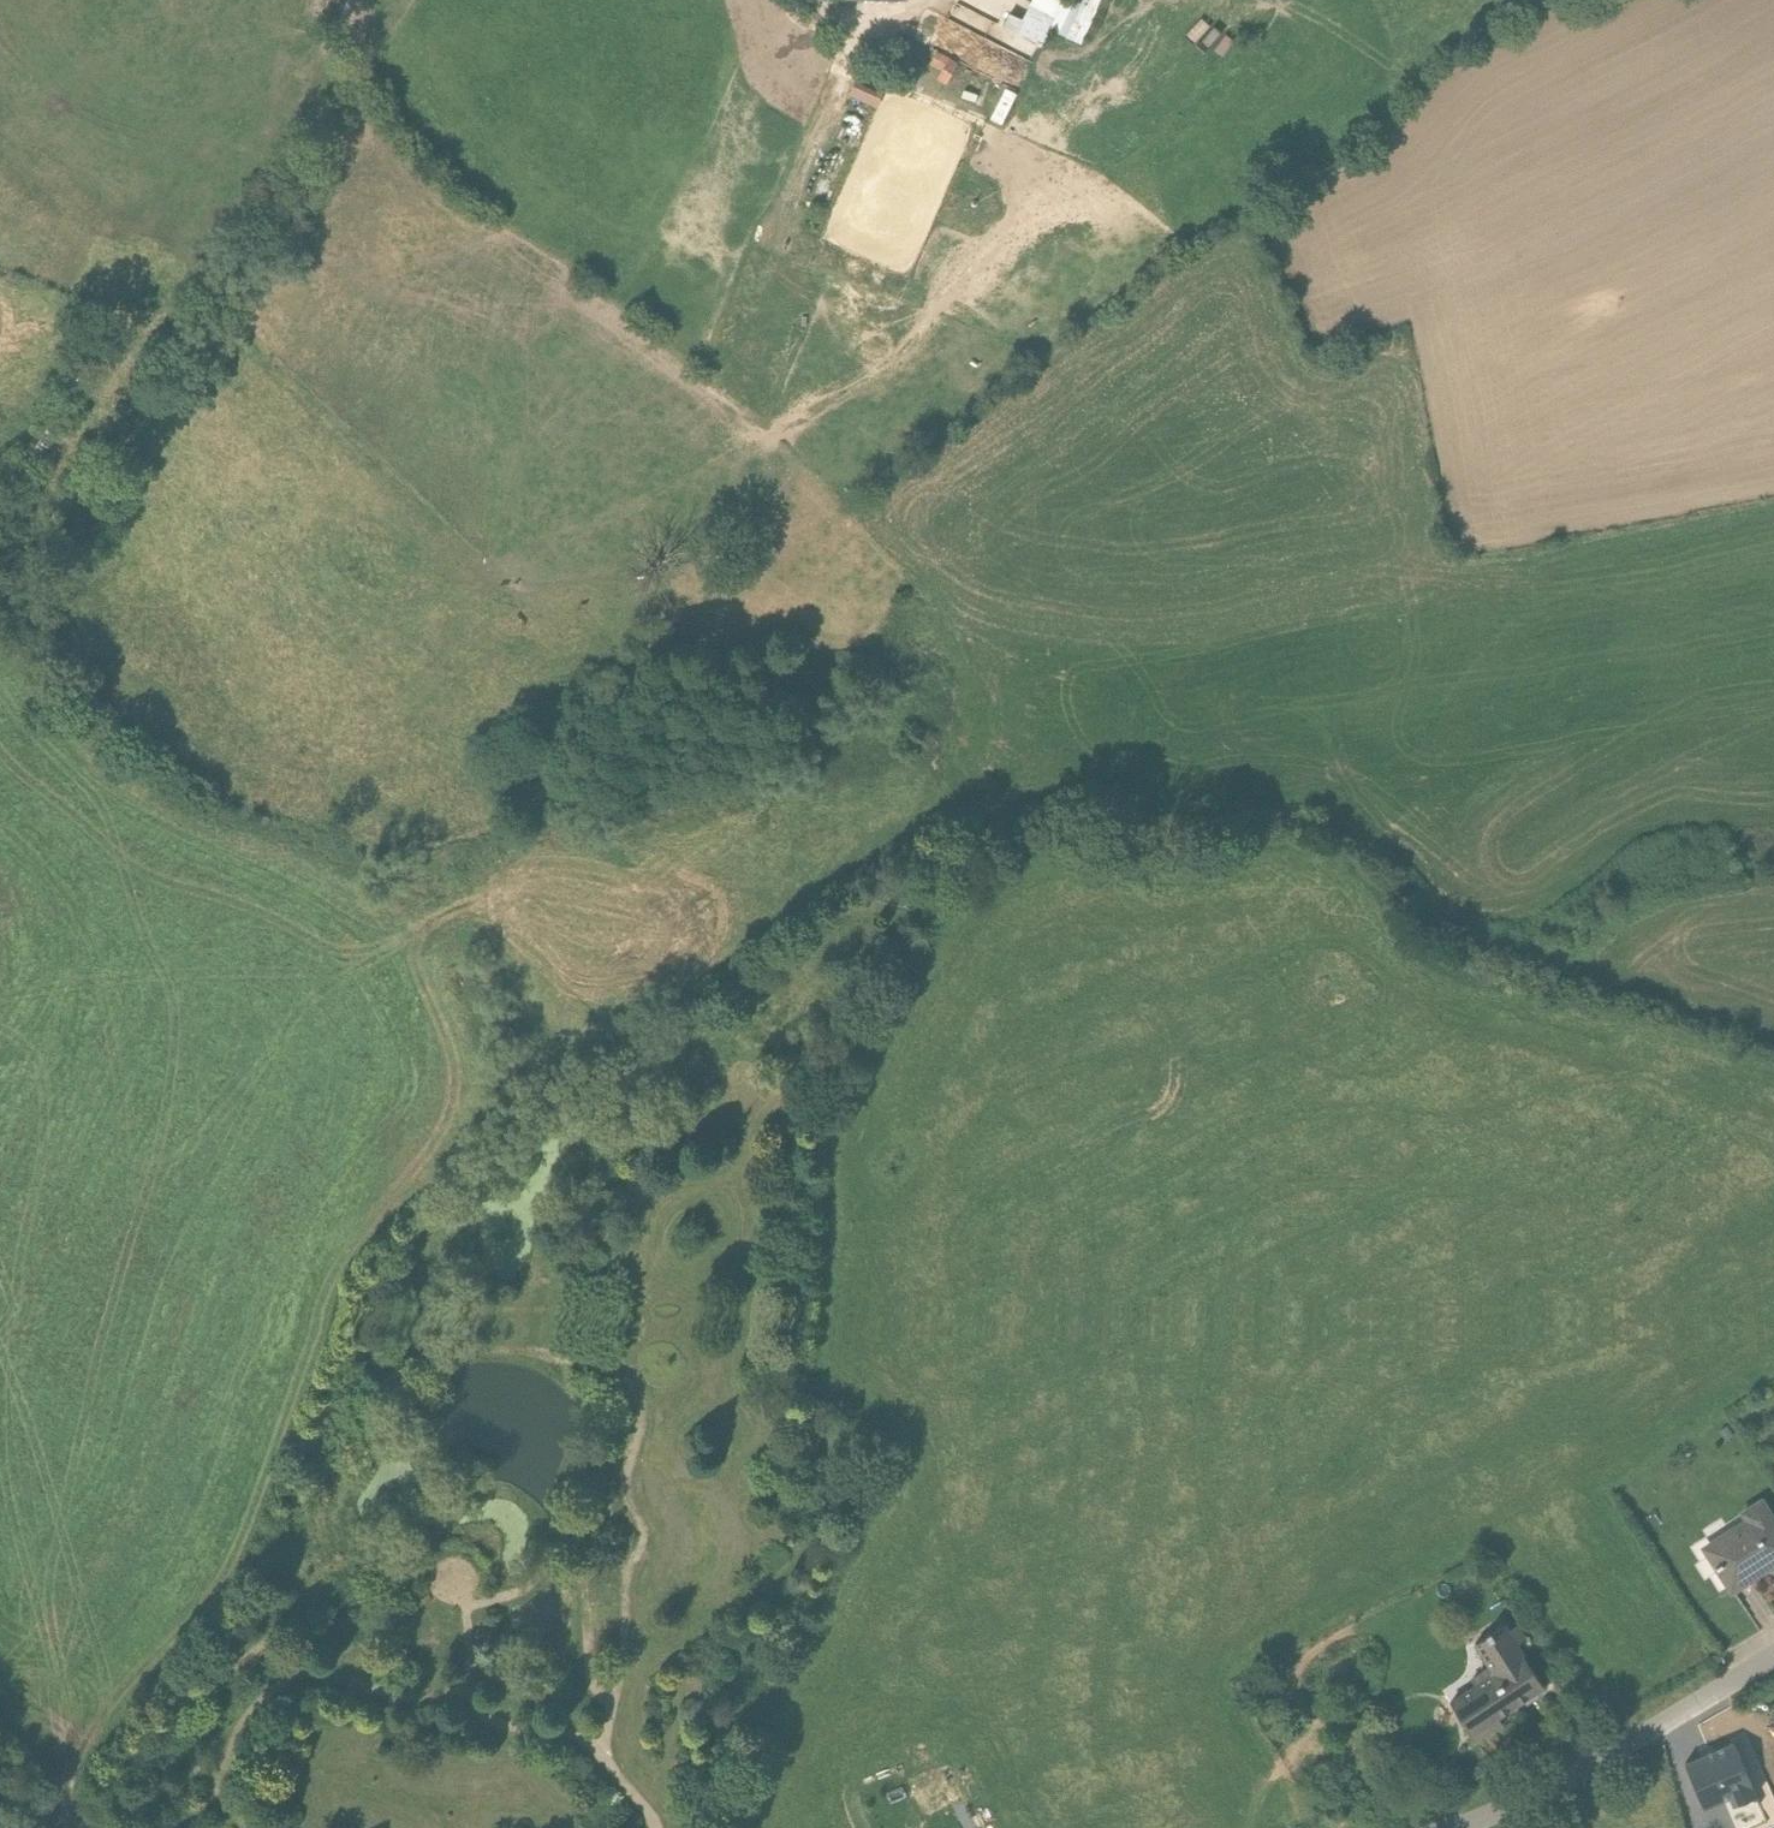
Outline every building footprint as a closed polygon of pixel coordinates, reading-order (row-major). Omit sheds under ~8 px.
[(998,51),(1038,70),(1047,51),(1077,66),(1105,9),(1087,0),(1064,0),(1054,20),(1033,10),(1018,40),(1006,34),(998,51)] [(851,116),(878,128),(884,113),(857,101),(851,116)] [(1762,1493),(1738,1509),(1742,1515),(1700,1543),(1732,1591),(1773,1564),(1773,1512),(1762,1493)] [(1545,1687),(1505,1621),(1473,1640),(1488,1664),(1470,1675),(1474,1680),(1448,1696),(1474,1738),(1502,1721),(1499,1715),(1545,1687)] [(1735,1740),(1676,1764),(1697,1815),(1756,1791),(1735,1740)]
